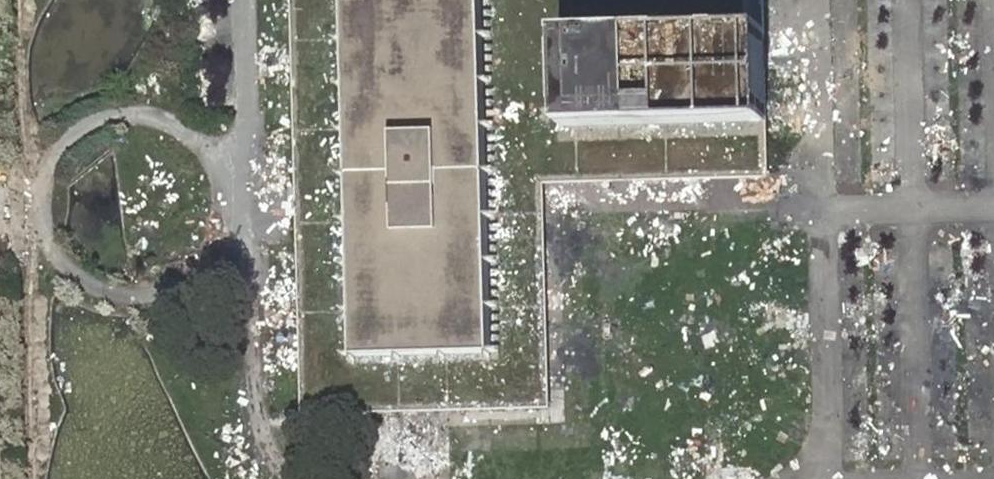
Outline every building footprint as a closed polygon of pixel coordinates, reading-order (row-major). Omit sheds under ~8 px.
[(305,180),(322,180),(323,221),(306,222),(311,405),(539,399),(533,174),(759,168),(758,124),(767,123),(765,29),(755,29),(754,0),(300,0),(305,180)]
